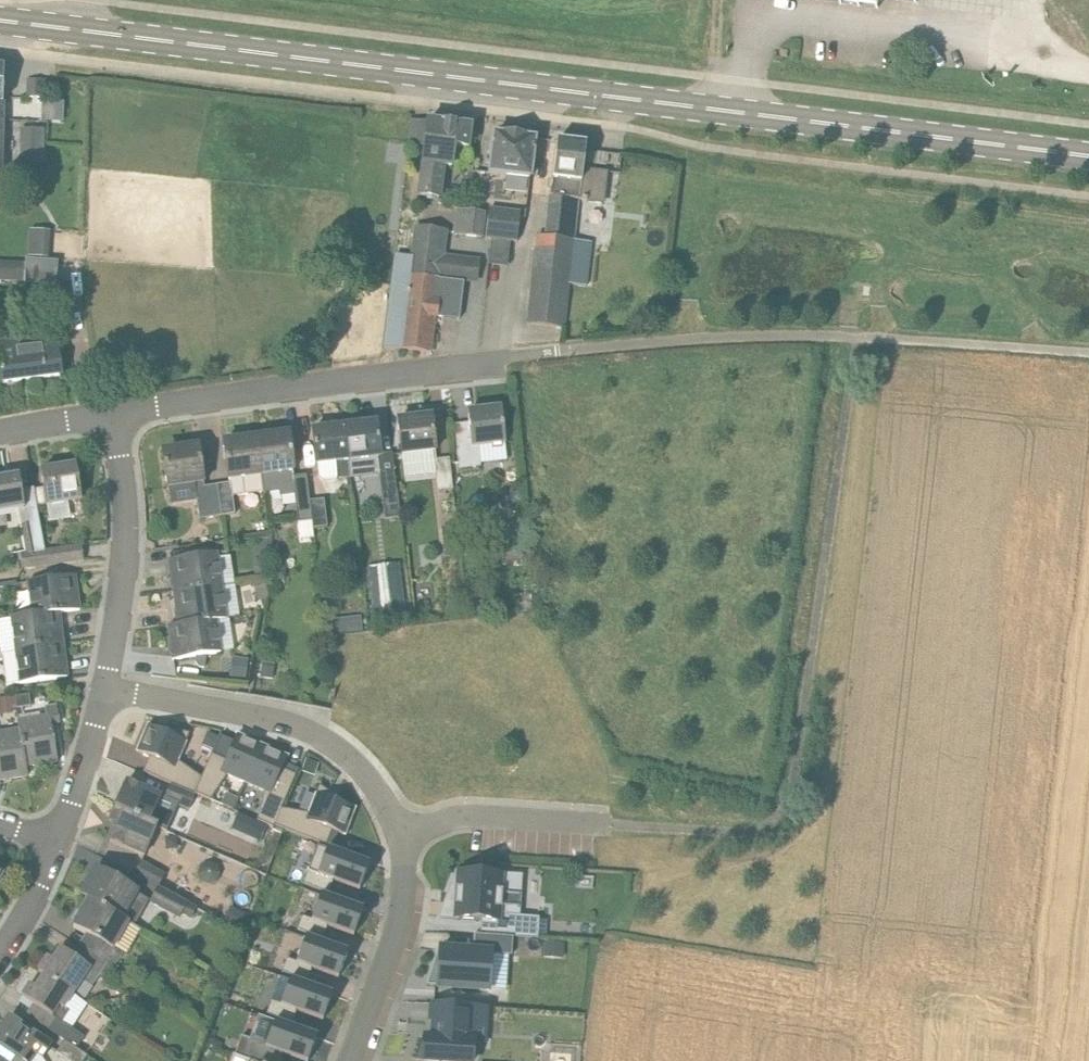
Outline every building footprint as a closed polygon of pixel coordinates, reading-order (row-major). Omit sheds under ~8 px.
[(26,97),(45,98),(45,80),(27,80),(26,97)] [(427,121),(427,122),(410,119),(406,146),(424,147),(420,165),(417,197),(440,199),(444,169),(452,170),(455,149),(467,152),(468,148),(471,126),(427,121)] [(20,159),(44,160),(45,129),(21,129),(20,159)] [(528,180),(531,161),(534,140),(531,139),(529,133),(519,132),(516,138),(512,137),(510,131),(500,130),(497,136),(494,135),(491,157),(488,176),(528,180)] [(583,169),(583,166),(586,144),(557,141),(550,196),(549,196),(543,236),(574,240),(579,200),(583,200),(583,202),(588,202),(588,201),(603,203),(605,184),(607,184),(608,172),(583,169)] [(517,241),(520,213),(489,209),(485,237),(491,238),(511,240),(517,241)] [(461,237),(480,240),(485,212),(465,210),(461,237)] [(409,257),(412,257),(410,275),(440,279),(444,256),(447,231),(413,226),(410,245),(409,257)] [(48,258),(51,232),(30,230),(28,256),(48,258)] [(543,236),(538,235),(527,323),(563,328),(569,285),(571,263),(574,240),(543,236)] [(395,255),(409,257),(410,245),(397,244),(395,255)] [(463,281),(440,279),(410,275),(412,257),(409,257),(395,255),(384,326),(384,348),(403,348),(430,352),(434,318),(437,319),(438,317),(459,320),(463,281)] [(24,282),(25,263),(0,262),(0,281),(24,282)] [(586,287),(588,264),(571,263),(569,285),(586,287)] [(61,375),(56,335),(0,343),(0,364),(2,382),(61,375)] [(505,446),(503,430),(501,408),(468,412),(469,424),(455,426),(461,469),(480,467),(477,449),(505,446)] [(435,453),(433,438),(431,416),(398,420),(402,457),(435,453)] [(381,460),(379,444),(376,423),(345,426),(350,463),(381,460)] [(345,426),(312,430),(314,452),(316,467),(329,466),(336,464),(338,479),(350,478),(348,464),(350,463),(345,426)] [(294,495),(300,540),(313,539),(312,528),(310,501),(306,476),(293,477),(293,473),(289,433),(256,437),(263,492),(263,494),(278,492),(278,497),(294,495)] [(232,497),(263,492),(256,437),(224,442),(227,464),(230,483),(217,485),(222,516),(234,514),(232,497)] [(222,516),(217,485),(205,486),(200,460),(199,460),(197,446),(166,450),(168,463),(163,464),(167,488),(169,487),(171,502),(196,499),(199,519),(222,516)] [(453,490),(449,458),(434,460),(438,491),(453,490)] [(41,471),(47,505),(81,499),(75,465),(41,471)] [(21,490),(19,474),(0,477),(0,513),(17,511),(25,553),(19,554),(22,567),(48,564),(45,550),(44,550),(34,488),(21,490)] [(385,519),(400,517),(396,490),(381,492),(385,519)] [(310,501),(312,528),(326,526),(323,499),(310,501)] [(453,527),(441,528),(442,541),(455,539),(453,527)] [(48,564),(62,562),(83,559),(82,545),(45,550),(48,564)] [(174,592),(221,585),(217,554),(191,557),(169,560),(174,592)] [(265,573),(264,559),(253,560),(254,574),(264,573),(265,573)] [(368,566),(375,619),(376,619),(406,615),(399,562),(368,566)] [(10,618),(58,612),(79,609),(74,576),(26,582),(30,613),(9,617),(10,618)] [(254,584),(256,593),(267,591),(264,580),(253,583),(254,584)] [(179,624),(225,617),(221,585),(174,592),(179,624)] [(14,651),(63,644),(58,612),(10,618),(14,651)] [(195,656),(220,653),(216,621),(226,620),(225,617),(179,624),(168,626),(173,659),(195,656)] [(343,618),(331,619),(330,619),(331,633),(344,632),(343,619),(343,618)] [(18,683),(45,679),(67,676),(63,644),(14,651),(18,683)] [(196,656),(195,663),(199,668),(204,668),(205,657),(196,656)] [(229,678),(245,680),(248,658),(232,656),(229,678)] [(272,679),(274,664),(262,662),(260,677),(272,679)] [(31,706),(29,694),(15,697),(17,708),(31,706)] [(10,707),(9,697),(0,699),(0,709),(10,707)] [(58,762),(51,725),(60,724),(57,704),(44,706),(46,714),(36,716),(18,719),(26,767),(58,762)] [(18,719),(16,720),(17,728),(0,731),(0,780),(28,775),(26,767),(18,719)] [(170,786),(194,796),(202,779),(178,763),(189,736),(168,732),(166,736),(148,728),(137,754),(149,760),(143,774),(170,786)] [(209,733),(204,744),(213,748),(218,737),(209,733)] [(226,778),(244,786),(261,748),(235,737),(224,763),(211,758),(202,779),(194,796),(195,797),(210,803),(226,778)] [(275,785),(286,759),(261,748),(244,786),(262,794),(256,823),(272,830),(274,825),(273,825),(280,809),(288,791),(275,785)] [(161,795),(146,789),(126,781),(114,808),(157,828),(158,825),(151,822),(161,795)] [(188,809),(189,809),(195,797),(194,796),(170,786),(164,799),(188,809)] [(273,825),(274,825),(322,843),(328,845),(333,831),(346,835),(356,809),(337,802),(338,798),(320,786),(309,813),(280,809),(273,825)] [(145,855),(157,828),(114,808),(109,820),(117,823),(110,840),(130,849),(145,855)] [(253,822),(247,835),(260,840),(266,827),(253,822)] [(336,880),(362,890),(371,865),(329,849),(320,875),(310,871),(305,884),(321,890),(331,893),(336,880)] [(134,875),(157,888),(164,874),(141,861),(134,875)] [(88,900),(123,920),(139,892),(96,868),(80,895),(88,900)] [(522,877),(505,876),(456,872),(450,891),(453,891),(453,902),(446,902),(440,917),(481,919),(480,934),(512,936),(538,938),(539,919),(519,916),(520,907),(503,905),(496,905),(497,894),(504,895),(521,895),(522,877)] [(181,915),(186,905),(157,888),(150,900),(149,900),(148,902),(159,908),(180,919),(181,915)] [(329,923),(355,933),(365,908),(322,892),(313,918),(303,914),(299,927),(315,933),(325,936),(329,923)] [(115,947),(128,924),(123,920),(88,900),(73,926),(85,933),(78,945),(98,958),(111,967),(113,968),(123,953),(115,947)] [(181,915),(191,920),(197,908),(187,903),(186,905),(181,915)] [(230,907),(223,921),(240,930),(247,916),(230,907)] [(437,950),(427,985),(490,990),(491,954),(511,955),(512,936),(480,934),(473,934),(473,951),(437,950)] [(314,967),(340,976),(349,951),(307,935),(297,961),(288,957),(283,970),(299,976),(309,979),(314,967)] [(544,957),(563,957),(564,942),(544,941),(544,957)] [(75,993),(83,981),(98,958),(78,945),(72,956),(60,948),(52,961),(47,957),(39,970),(75,993)] [(64,1010),(75,993),(39,970),(38,971),(44,974),(35,988),(29,984),(21,996),(33,1004),(26,1015),(53,1033),(61,1022),(52,1016),(59,1007),(64,1010)] [(298,1009),(324,1018),(333,993),(291,978),(282,1003),(272,999),(268,1012),(284,1018),(294,1022),(298,1009)] [(425,1034),(415,1056),(424,1057),(472,1060),(473,1037),(468,1037),(469,1020),(486,1021),(487,1007),(432,1003),(431,1018),(436,1018),(435,1035),(425,1034)] [(27,1030),(9,1018),(0,1031),(0,1050),(17,1060),(29,1060),(33,1054),(41,1059),(50,1045),(27,1030)] [(307,1060),(309,1060),(318,1036),(276,1021),(266,1046),(257,1043),(252,1055),(267,1060),(279,1060),(283,1052),(307,1060)] [(64,1040),(55,1053),(68,1060),(83,1060),(87,1055),(64,1040)] [(0,1050),(0,1060),(17,1060),(0,1050)]
